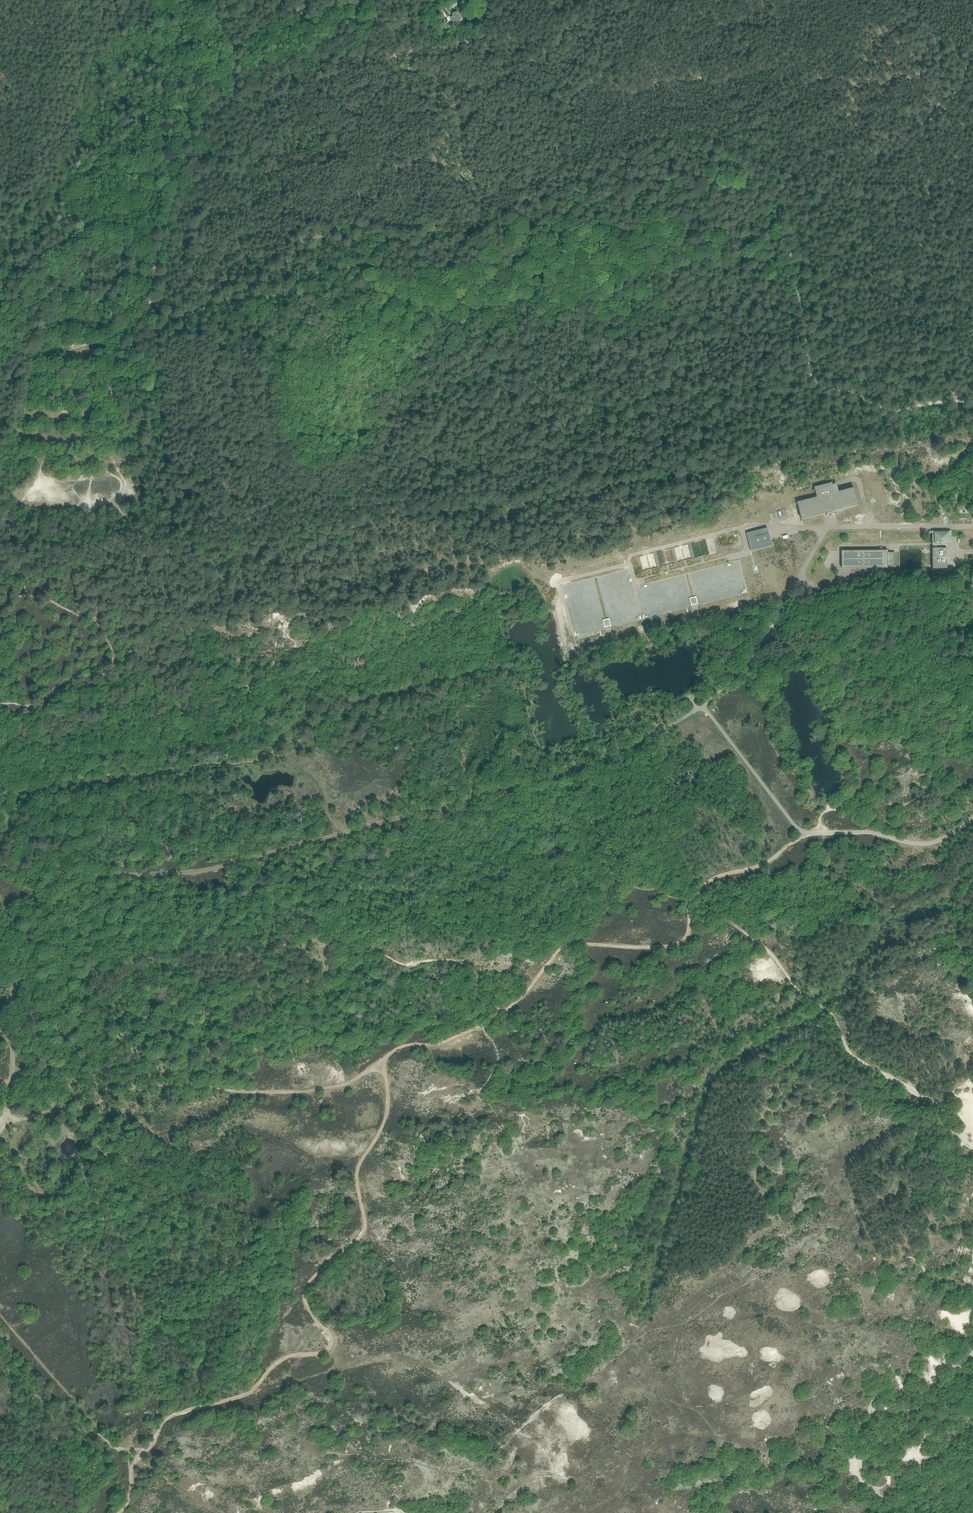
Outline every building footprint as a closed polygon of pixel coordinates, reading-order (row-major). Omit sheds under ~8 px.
[(450,17),(453,24),(461,20),(458,12),(452,14),(453,16),(450,17)] [(833,486),(832,485),(832,483),(814,487),(815,489),(813,490),(814,492),(816,492),(817,497),(797,502),(802,519),(826,513),(827,516),(835,514),(834,511),(859,505),(854,488),(837,492),(836,486),(833,486)] [(847,518),(848,523),(857,521),(859,521),(857,515),(847,518)] [(751,545),(750,545),(751,551),(772,546),(768,528),(747,533),(748,539),(749,538),(751,545)] [(952,545),(952,531),(932,531),(933,545),(933,548),(933,568),(947,568),(947,548),(937,548),(937,545),(952,545)] [(842,568),(854,568),(854,570),(856,570),(856,568),(859,568),(859,570),(861,570),(861,568),(864,568),(864,570),(866,570),(866,568),(869,568),(869,570),(871,570),(871,568),(888,568),(888,565),(894,565),(894,552),(888,552),(888,550),(882,550),(882,547),(880,547),(880,550),(873,550),(873,549),(871,549),(871,550),(868,550),(868,549),(866,549),(866,550),(863,551),(863,549),(861,549),(861,551),(858,551),(858,549),(856,549),(856,551),(842,551),(842,568)] [(698,603),(696,596),(690,598),(691,605),(698,603)] [(611,626),(609,618),(603,620),(605,627),(611,626)]
